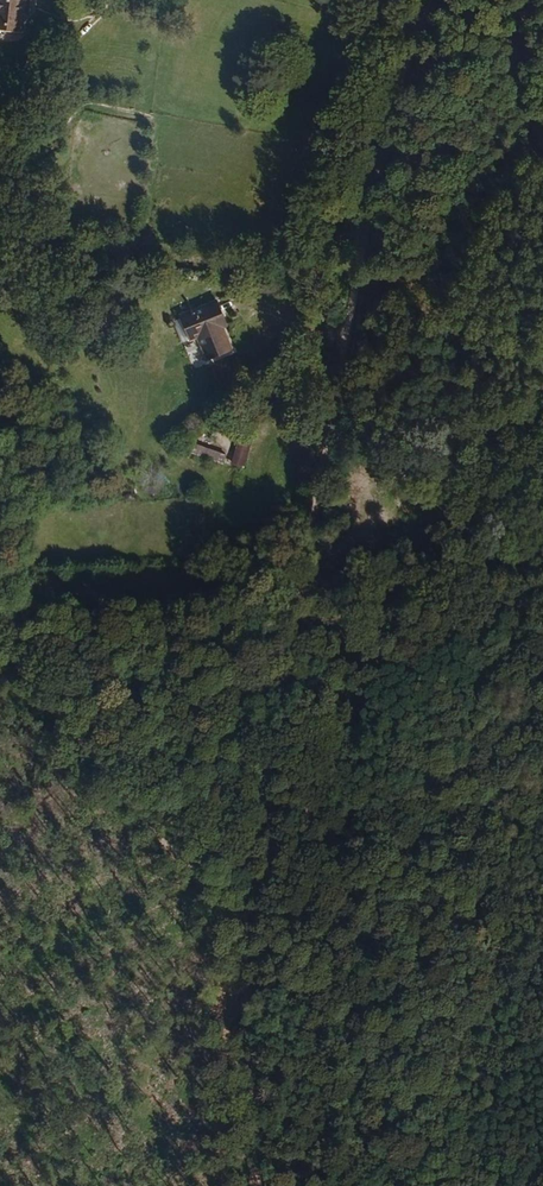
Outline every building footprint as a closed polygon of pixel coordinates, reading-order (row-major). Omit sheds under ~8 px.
[(17,29),(21,0),(0,0),(0,27),(17,29)] [(229,353),(220,331),(216,321),(221,318),(216,304),(181,318),(189,342),(200,338),(204,349),(201,350),(205,363),(229,353)] [(216,321),(220,331),(225,329),(221,318),(216,321)] [(238,424),(231,422),(224,451),(230,452),(238,424)] [(183,444),(185,436),(178,434),(175,444),(182,445),(183,444)] [(191,446),(193,438),(185,436),(183,444),(191,446)] [(219,445),(193,438),(191,446),(217,452),(219,445)] [(243,469),(250,444),(237,441),(231,465),(243,469)]
